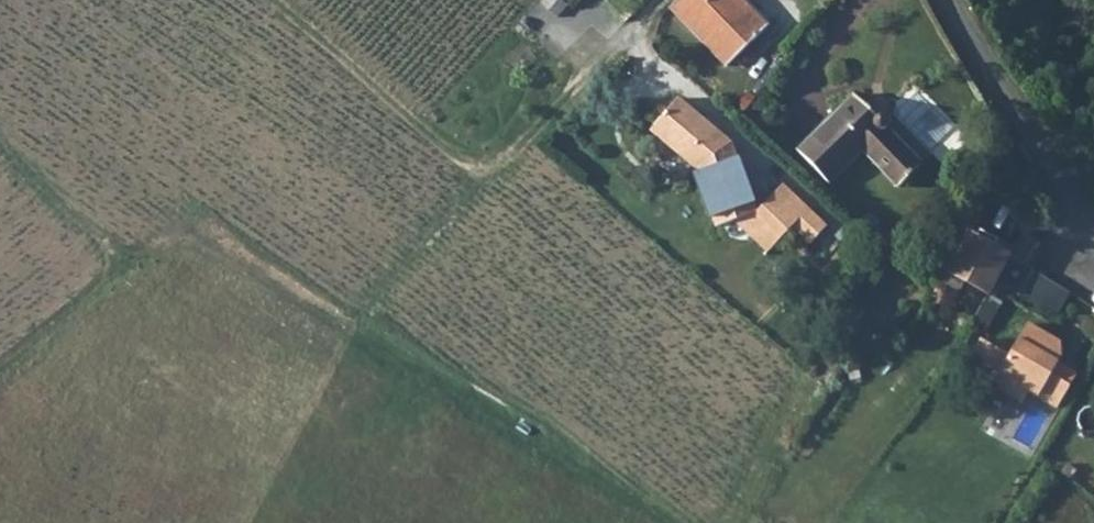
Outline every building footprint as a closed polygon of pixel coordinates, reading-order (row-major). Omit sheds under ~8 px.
[(729,54),(757,16),(741,0),(677,0),(676,1),(729,54)] [(754,201),(730,133),(681,87),(651,120),(693,159),(713,217),(732,209),(754,201)] [(866,112),(845,93),(794,148),(825,179),(853,149),(888,178),(912,152),(877,121),(880,120),(883,117),(884,113),(883,108),(880,105),(875,103),(871,105),(867,107),(866,112)] [(808,231),(825,212),(780,172),(756,200),(782,223),(790,215),(808,231)] [(754,201),(732,209),(767,238),(782,223),(756,200),(754,201)] [(1016,220),(1005,239),(990,265),(1014,281),(1026,261),(1015,256),(1031,231),(1016,220)] [(947,266),(961,275),(986,232),(973,223),(947,266)] [(978,286),(990,265),(1005,239),(987,229),(986,232),(961,275),(978,286)] [(1028,320),(999,366),(1029,385),(1057,402),(1075,373),(1056,361),(1061,352),(1059,339),(1028,320)] [(1029,385),(999,366),(991,379),(1021,397),(1029,385)]
